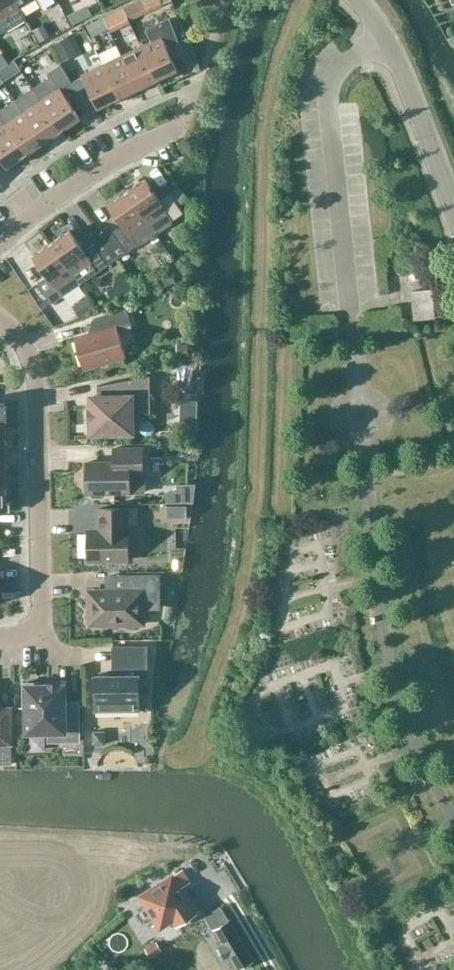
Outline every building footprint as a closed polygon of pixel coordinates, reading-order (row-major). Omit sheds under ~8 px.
[(7,30),(26,20),(19,9),(14,0),(0,0),(0,34),(7,30)] [(19,9),(34,0),(14,0),(19,9)] [(44,9),(55,2),(54,0),(38,0),(44,9)] [(132,3),(125,6),(130,16),(137,13),(132,3)] [(159,38),(141,46),(158,80),(177,70),(167,48),(178,43),(167,20),(153,26),(159,38)] [(158,80),(141,46),(122,56),(138,89),(158,80)] [(138,89),(122,56),(102,65),(118,99),(138,89)] [(118,99),(102,65),(82,75),(83,76),(71,82),(77,91),(88,86),(98,108),(118,99)] [(10,67),(0,73),(0,75),(6,84),(17,77),(10,67)] [(51,76),(33,88),(62,131),(80,119),(67,98),(77,91),(71,82),(61,89),(51,76)] [(62,131),(33,88),(15,100),(44,143),(62,131)] [(15,100),(0,110),(0,117),(26,155),(44,143),(15,100)] [(0,117),(0,156),(8,168),(26,155),(0,117)] [(136,185),(127,192),(156,233),(158,231),(159,233),(172,224),(171,222),(184,213),(169,192),(160,199),(145,179),(137,185),(136,185)] [(156,233),(127,192),(117,198),(117,199),(109,205),(123,225),(104,239),(117,258),(156,233)] [(51,243),(73,275),(90,263),(97,273),(118,259),(117,258),(104,239),(103,238),(84,252),(70,231),(61,237),(51,243)] [(52,305),(63,297),(80,285),(73,275),(51,243),(42,250),(33,257),(48,277),(37,284),(52,305)] [(116,290),(137,275),(128,262),(107,276),(116,290)] [(412,291),(415,318),(415,320),(435,317),(432,289),(412,291)] [(96,332),(75,338),(85,370),(125,358),(116,327),(131,323),(127,310),(93,320),(96,332)] [(92,422),(92,433),(105,433),(105,436),(119,436),(119,433),(132,433),(132,414),(150,414),(151,414),(151,376),(97,386),(98,387),(98,397),(91,397),(92,409),(90,409),(90,410),(90,420),(90,422),(92,422)] [(87,463),(87,493),(92,493),(92,496),(93,498),(103,497),(107,496),(107,493),(130,493),(129,475),(143,474),(142,448),(114,449),(114,462),(87,463)] [(88,561),(128,561),(128,524),(138,524),(138,508),(98,509),(99,530),(88,530),(88,561)] [(133,591),(89,591),(89,615),(94,614),(100,621),(100,625),(143,624),(143,608),(159,608),(158,576),(133,577),(133,591)] [(149,678),(149,647),(119,647),(119,675),(95,676),(95,712),(143,711),(142,678),(149,678)] [(24,709),(28,708),(28,732),(49,731),(49,742),(80,742),(79,703),(63,703),(63,687),(59,687),(59,686),(48,686),(48,687),(41,687),(41,683),(23,683),(24,709)] [(12,745),(11,715),(0,715),(0,745),(12,745)] [(138,895),(160,931),(173,923),(175,927),(198,912),(183,887),(191,882),(183,870),(175,875),(174,873),(138,895)] [(211,932),(220,947),(217,949),(223,960),(227,958),(234,969),(238,969),(255,960),(230,920),(214,930),(211,932)]
